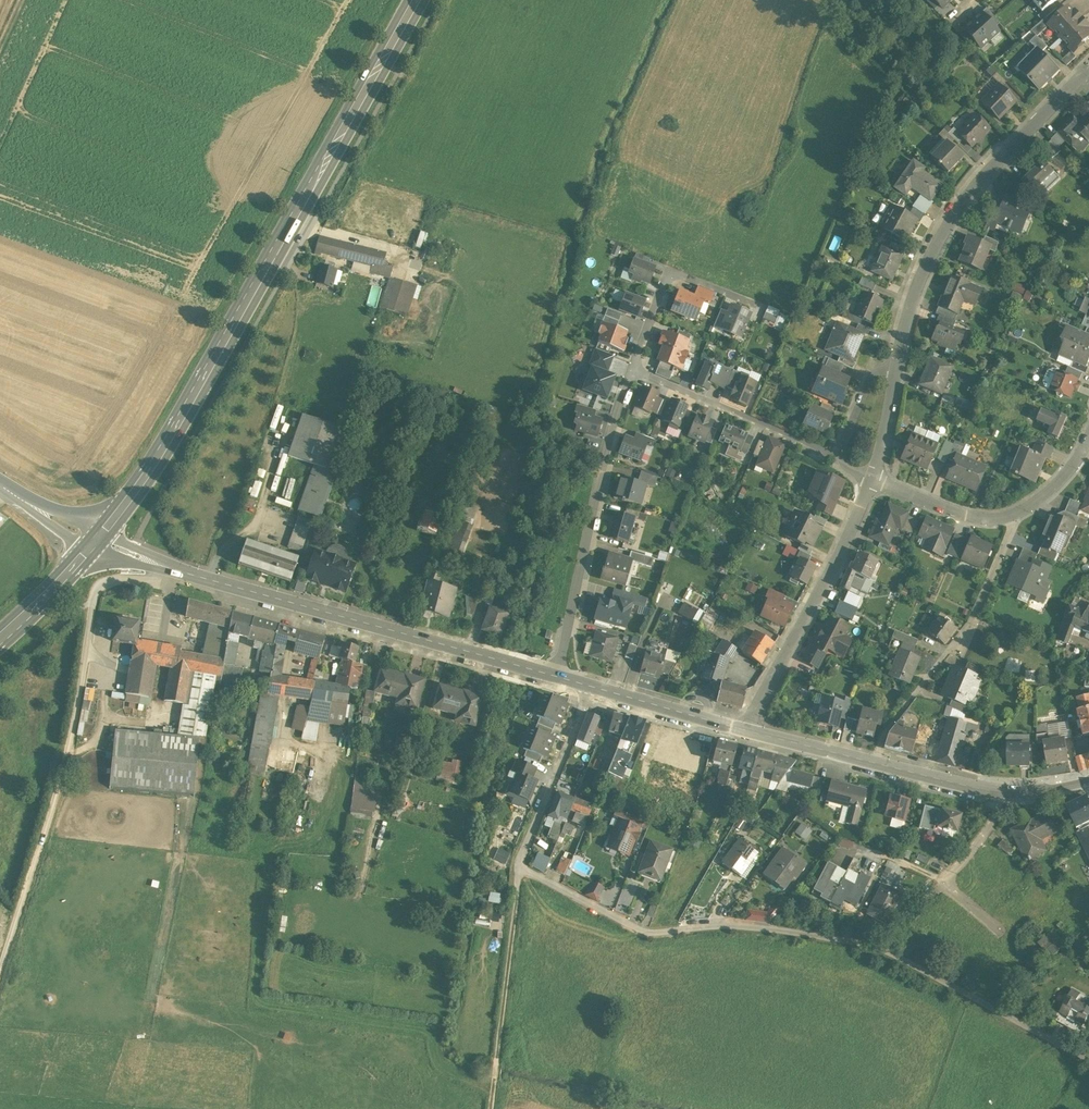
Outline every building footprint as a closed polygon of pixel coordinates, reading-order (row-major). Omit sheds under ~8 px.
[(934,0),(926,0),(925,0),(934,10),(939,5),(934,0)] [(950,0),(934,0),(939,5),(942,8),(950,0)] [(1033,1),(1042,12),(1053,3),(1056,0),(1035,0),(1033,1)] [(1058,9),(1053,3),(1042,12),(1039,15),(1043,20),(1046,18),(1058,9)] [(1050,24),(1049,25),(1049,26),(1061,38),(1082,19),(1076,12),(1073,12),(1068,7),(1050,24)] [(986,8),(981,13),(994,27),(999,23),(986,8)] [(981,12),(972,21),(990,40),(995,45),(1003,37),(998,32),(999,32),(994,27),(981,13),(981,12)] [(1043,20),(1031,31),(1036,36),(1037,37),(1049,26),(1049,25),(1050,24),(1046,18),(1043,20)] [(1061,38),(1074,52),(1082,45),(1081,44),(1088,36),(1088,29),(1088,25),(1082,19),(1061,38)] [(990,40),(972,21),(963,29),(966,32),(976,43),(981,48),(990,40)] [(976,43),(966,32),(961,36),(972,48),(976,43)] [(1037,37),(1036,36),(1030,43),(1037,49),(1041,53),(1047,47),(1037,37)] [(1041,53),(1037,49),(1030,56),(1032,59),(1020,71),(1040,90),(1059,71),(1041,53)] [(1071,52),(1061,61),(1067,66),(1076,57),(1071,52)] [(998,85),(1001,88),(1006,83),(990,67),(985,72),(998,85)] [(998,85),(981,102),(999,120),(1016,102),(1001,88),(998,85)] [(1079,122),(1069,133),(1063,127),(1058,133),(1072,148),(1073,147),(1077,152),(1082,147),(1083,148),(1088,143),(1088,114),(1088,113),(1079,122)] [(972,116),(970,116),(967,119),(967,122),(957,132),(957,133),(963,139),(971,147),(976,142),(977,143),(984,136),(983,136),(989,130),(974,115),(973,116),(972,116)] [(1074,117),(1063,127),(1069,133),(1079,122),(1074,117)] [(957,132),(953,128),(947,134),(954,141),(958,145),(963,139),(957,133),(957,132)] [(947,134),(943,130),(938,136),(948,145),(948,144),(949,146),(954,141),(947,134)] [(1052,141),(1042,150),(1051,160),(1061,151),(1052,141)] [(1077,152),(1081,156),(1088,146),(1088,143),(1083,148),(1082,147),(1077,152)] [(948,145),(934,159),(933,160),(938,164),(937,165),(939,167),(940,166),(947,174),(962,158),(949,146),(948,144),(948,145)] [(940,187),(920,173),(923,169),(913,162),(894,188),(905,195),(913,184),(923,191),(921,195),(930,201),(940,187)] [(1044,162),(1027,178),(1038,189),(1042,185),(1048,191),(1060,179),(1044,162)] [(1038,189),(1027,178),(1022,183),(1032,194),(1038,189)] [(921,195),(912,207),(913,208),(924,215),(932,203),(930,201),(921,195)] [(1030,211),(1005,200),(1003,207),(1005,207),(1003,211),(1001,211),(999,216),(997,220),(999,221),(1010,225),(1008,229),(1010,230),(1011,228),(1021,232),(1030,211)] [(908,216),(890,206),(879,227),(905,241),(917,221),(908,216)] [(924,215),(913,208),(908,216),(917,221),(920,223),(924,215)] [(999,216),(992,213),(986,227),(995,231),(999,221),(997,220),(999,216)] [(421,246),(425,233),(419,231),(415,245),(421,246)] [(332,240),(320,237),(316,254),(320,255),(320,252),(329,254),(332,241),(332,240)] [(983,244),(969,238),(967,238),(965,242),(966,244),(960,260),(960,262),(977,269),(979,268),(987,250),(989,246),(983,244)] [(998,243),(987,238),(986,238),(983,244),(989,246),(987,250),(993,252),(995,252),(998,244),(998,243)] [(364,249),(332,241),(329,254),(361,262),(364,249)] [(904,249),(891,243),(888,249),(901,255),(904,249)] [(888,249),(882,246),(871,272),(892,280),(902,255),(901,255),(888,249)] [(364,248),(364,249),(361,262),(361,263),(371,265),(382,268),(385,254),(364,248)] [(650,259),(636,254),(633,260),(648,266),(650,259)] [(313,264),(324,267),(326,262),(326,261),(315,257),(313,264)] [(648,266),(633,260),(629,273),(634,275),(632,280),(640,283),(641,281),(649,284),(655,268),(648,266)] [(382,268),(371,265),(369,273),(389,278),(391,271),(382,268)] [(324,268),(322,267),(317,284),(332,288),(337,271),(333,270),(324,268)] [(981,289),(950,277),(938,306),(957,314),(964,297),(975,302),(981,289)] [(389,278),(381,308),(393,312),(403,282),(389,278)] [(875,284),(862,279),(859,286),(872,291),(875,284)] [(714,293),(699,286),(694,298),(693,299),(709,306),(714,293)] [(694,298),(686,295),(687,294),(679,291),(671,311),(683,316),(686,309),(704,316),(709,306),(693,299),(694,298)] [(883,302),(862,293),(853,314),(853,316),(862,320),(873,324),(883,302)] [(645,302),(626,295),(620,310),(639,318),(645,302)] [(957,314),(938,306),(935,313),(943,316),(954,321),(957,314)] [(750,314),(732,307),(727,318),(722,330),(723,330),(740,337),(750,314)] [(763,319),(775,325),(780,313),(768,307),(763,319)] [(621,315),(607,309),(604,317),(618,322),(621,315)] [(853,316),(853,314),(845,310),(842,318),(858,325),(859,326),(862,320),(853,316)] [(727,318),(719,315),(713,328),(722,332),(723,330),(722,330),(727,318)] [(954,321),(943,316),(940,322),(952,328),(955,321),(954,321)] [(618,322),(604,317),(602,323),(616,328),(618,322)] [(952,328),(940,322),(938,329),(936,328),(931,340),(937,343),(937,345),(947,349),(948,345),(956,349),(962,333),(964,334),(965,333),(952,328)] [(616,328),(602,323),(598,332),(627,343),(628,341),(624,339),(627,333),(616,328)] [(855,331),(836,323),(833,330),(832,330),(832,331),(833,332),(829,341),(834,343),(830,353),(839,357),(852,363),(864,335),(855,331)] [(859,326),(858,325),(855,331),(864,335),(867,336),(869,330),(859,326)] [(1068,327),(1062,341),(1066,342),(1088,352),(1088,350),(1088,336),(1085,334),(1068,327)] [(678,331),(676,338),(688,343),(691,336),(678,331)] [(627,343),(598,332),(598,334),(601,336),(598,344),(610,349),(623,353),(627,343)] [(674,368),(682,370),(685,360),(689,351),(686,350),(688,343),(676,338),(663,333),(658,346),(663,348),(658,361),(660,362),(674,368)] [(1066,342),(1060,356),(1073,362),(1086,367),(1087,367),(1088,361),(1088,352),(1066,342)] [(598,344),(596,350),(608,355),(610,349),(598,344)] [(608,355),(596,350),(590,365),(607,372),(612,358),(608,356),(608,355)] [(852,363),(839,357),(837,363),(843,366),(853,370),(855,364),(852,363)] [(837,363),(828,359),(824,369),(839,376),(843,366),(837,363)] [(951,368),(931,359),(920,384),(941,393),(951,368)] [(685,360),(682,370),(688,373),(691,363),(685,360)] [(672,374),(674,368),(660,362),(658,368),(672,374)] [(1086,367),(1073,362),(1071,368),(1082,373),(1086,375),(1088,368),(1087,367),(1086,367)] [(726,368),(715,364),(713,368),(705,364),(696,385),(708,390),(713,379),(719,381),(724,369),(725,370),(726,368)] [(1071,368),(1069,367),(1066,375),(1078,380),(1079,380),(1082,373),(1071,368)] [(669,381),(672,374),(658,368),(655,376),(669,381)] [(1047,368),(1043,384),(1050,386),(1055,370),(1047,368)] [(614,378),(592,369),(584,390),(606,399),(614,378)] [(725,370),(724,369),(719,381),(717,387),(725,390),(726,388),(732,373),(725,370)] [(824,369),(823,369),(818,380),(823,382),(817,395),(840,405),(846,391),(844,390),(848,380),(839,376),(824,369)] [(732,373),(726,388),(734,391),(741,374),(733,371),(732,373)] [(1066,375),(1058,371),(1050,390),(1057,393),(1057,394),(1057,397),(1060,398),(1063,396),(1063,395),(1071,398),(1078,380),(1066,375)] [(748,377),(741,374),(734,391),(730,400),(746,407),(756,384),(747,380),(748,377)] [(658,394),(643,388),(634,408),(650,414),(658,394)] [(955,400),(943,394),(941,400),(953,405),(955,400)] [(594,407),(601,409),(604,400),(597,397),(594,407)] [(687,406),(672,400),(670,404),(664,418),(663,421),(670,424),(669,427),(677,430),(687,406)] [(670,404),(663,401),(657,415),(664,418),(670,404)] [(836,410),(821,404),(818,411),(833,417),(836,410)] [(595,411),(577,405),(574,414),(577,415),(593,419),(595,411)] [(818,411),(810,407),(802,425),(825,434),(833,417),(818,411)] [(1067,418),(1051,410),(1050,413),(1042,410),(1037,421),(1045,425),(1043,427),(1050,430),(1048,434),(1058,439),(1067,418)] [(344,429),(303,415),(288,456),(329,470),(344,429)] [(593,419),(577,415),(574,424),(578,425),(576,431),(597,437),(601,421),(593,419)] [(709,420),(702,417),(697,416),(688,436),(704,443),(705,442),(711,428),(713,422),(709,420)] [(717,431),(711,428),(705,442),(711,445),(717,431)] [(746,436),(726,428),(720,442),(739,451),(740,450),(746,436)] [(907,429),(902,441),(908,444),(912,435),(914,432),(907,429)] [(924,440),(914,464),(920,466),(920,465),(926,468),(940,437),(928,431),(924,440)] [(636,434),(633,441),(646,446),(651,447),(654,440),(636,434)] [(908,444),(902,458),(908,460),(908,461),(914,464),(924,440),(912,435),(908,444)] [(746,436),(740,450),(746,453),(752,439),(746,436)] [(784,445),(768,438),(760,458),(758,463),(764,466),(763,469),(773,473),(784,445)] [(620,455),(641,462),(646,446),(633,441),(625,439),(620,455)] [(965,445),(954,441),(953,445),(947,459),(954,462),(957,455),(961,457),(965,445)] [(759,442),(753,456),(760,458),(765,444),(759,442)] [(953,445),(946,442),(938,460),(945,463),(947,459),(953,445)] [(1054,449),(1041,443),(1036,454),(1044,458),(1049,461),(1054,449)] [(1036,454),(1022,448),(1012,473),(1017,475),(1016,476),(1018,477),(1019,476),(1034,482),(1044,458),(1036,454)] [(961,457),(957,455),(954,462),(947,478),(961,484),(970,461),(961,457)] [(985,467),(970,461),(961,484),(975,490),(985,467)] [(316,466),(300,510),(320,516),(336,473),(316,466)] [(843,482),(816,471),(807,493),(821,499),(817,510),(830,516),(837,500),(836,499),(843,482)] [(657,478),(641,472),(638,482),(646,485),(654,487),(657,478)] [(283,477),(280,496),(293,498),(296,478),(283,477)] [(638,482),(620,477),(614,498),(640,506),(646,485),(638,482)] [(253,481),(252,497),(259,498),(261,481),(253,481)] [(1083,504),(1070,499),(1065,511),(1066,512),(1078,516),(1081,509),(1083,504)] [(907,513),(888,505),(881,523),(876,521),(870,537),(880,541),(885,543),(892,525),(900,528),(907,513)] [(473,520),(475,510),(462,507),(460,517),(473,520)] [(640,513),(626,509),(624,515),(634,518),(634,519),(638,520),(640,513)] [(1078,516),(1066,512),(1063,518),(1076,524),(1079,517),(1078,516)] [(820,529),(809,523),(810,520),(795,513),(791,521),(792,521),(791,525),(816,537),(820,529)] [(420,527),(436,533),(441,520),(425,514),(420,527)] [(621,514),(617,526),(613,525),(610,537),(624,541),(626,533),(630,534),(634,519),(634,518),(624,515),(621,514)] [(1063,518),(1056,515),(1052,517),(1044,534),(1040,536),(1039,539),(1040,543),(1044,544),(1042,549),(1050,552),(1051,550),(1057,553),(1064,535),(1070,538),(1076,524),(1063,518)] [(827,522),(815,516),(812,521),(824,527),(827,522)] [(909,516),(903,530),(912,534),(918,520),(909,516)] [(311,521),(299,517),(288,548),(301,552),(311,522),(311,521)] [(953,530),(926,518),(919,535),(930,540),(926,549),(941,556),(953,530)] [(457,523),(446,554),(457,558),(468,527),(457,523)] [(812,547),(816,537),(791,525),(788,529),(787,528),(783,535),(798,544),(800,541),(812,547)] [(955,534),(946,554),(954,557),(962,537),(955,534)] [(977,541),(974,540),(975,538),(971,536),(969,540),(962,556),(963,556),(973,561),(972,565),(983,569),(993,545),(982,541),(981,542),(977,541)] [(962,537),(954,557),(962,560),(963,556),(962,556),(969,540),(962,537)] [(273,550),(248,541),(248,540),(247,540),(238,565),(239,566),(239,565),(261,572),(261,573),(267,576),(268,575),(289,582),(289,583),(290,583),(299,558),(298,558),(297,559),(273,550),(274,549),(273,549),(273,550)] [(885,543),(880,541),(877,547),(890,553),(892,546),(885,543)] [(812,551),(800,545),(797,551),(800,552),(809,557),(812,551)] [(1037,554),(1023,548),(1018,561),(1032,567),(1034,561),(1037,554)] [(1050,552),(1042,549),(1040,555),(1053,561),(1057,553),(1051,550),(1050,552)] [(343,560),(328,555),(328,556),(316,551),(306,579),(319,583),(320,580),(333,585),(332,588),(345,593),(355,565),(343,561),(343,560)] [(645,556),(631,552),(628,560),(631,561),(631,562),(643,565),(645,556)] [(809,557),(800,552),(796,559),(799,560),(800,559),(808,563),(811,558),(809,557)] [(723,559),(710,553),(705,562),(719,568),(723,559)] [(877,561),(859,553),(854,565),(851,564),(848,570),(866,578),(869,580),(877,561)] [(628,560),(608,554),(604,570),(602,569),(602,572),(601,578),(624,585),(631,562),(631,561),(628,560)] [(799,560),(790,578),(805,586),(815,567),(808,563),(800,559),(799,560)] [(1050,568),(1034,561),(1032,567),(1018,561),(1015,569),(1017,570),(1014,577),(1012,576),(1009,584),(1031,594),(1030,597),(1042,602),(1051,582),(1045,580),(1050,568)] [(848,570),(847,570),(839,588),(848,592),(858,596),(860,591),(866,578),(848,570)] [(495,574),(491,586),(497,588),(502,590),(506,578),(495,574)] [(437,580),(430,577),(425,588),(418,616),(428,619),(429,614),(430,614),(431,611),(445,614),(451,591),(441,588),(442,586),(435,584),(437,580)] [(869,580),(866,578),(860,591),(866,594),(872,581),(869,580)] [(761,598),(765,590),(748,582),(745,590),(761,598)] [(491,586),(485,604),(491,606),(497,588),(491,586)] [(630,594),(617,590),(616,596),(620,597),(628,600),(630,594)] [(783,597),(770,591),(767,598),(771,600),(771,599),(780,603),(783,597)] [(618,605),(600,600),(595,619),(625,627),(632,601),(628,600),(620,597),(618,605)] [(1087,603),(1075,598),(1071,606),(1083,612),(1087,603)] [(187,614),(189,601),(175,599),(173,612),(187,614)] [(780,603),(771,599),(771,600),(763,618),(784,626),(791,608),(780,603)] [(233,613),(189,601),(187,614),(186,618),(210,624),(218,626),(230,629),(233,613)] [(698,611),(684,603),(678,613),(692,622),(698,611)] [(1069,605),(1056,641),(1068,644),(1076,622),(1086,626),(1084,631),(1088,633),(1086,637),(1088,639),(1088,615),(1083,612),(1071,606),(1069,605)] [(508,614),(490,607),(482,630),(500,637),(508,614)] [(245,617),(233,613),(230,629),(229,633),(229,634),(240,637),(245,617)] [(715,621),(705,614),(699,625),(709,631),(715,621)] [(280,627),(245,617),(240,637),(267,644),(274,646),(280,627)] [(939,617),(928,633),(944,644),(955,629),(948,624),(950,621),(946,618),(944,621),(939,617)] [(139,623),(117,619),(113,642),(135,646),(136,646),(137,636),(139,623)] [(836,623),(829,619),(822,631),(824,632),(820,640),(818,639),(814,647),(824,653),(827,649),(835,653),(838,647),(846,651),(851,640),(843,636),(847,628),(837,622),(836,623)] [(213,659),(218,626),(210,624),(204,657),(213,659)] [(230,629),(218,626),(213,659),(204,657),(180,653),(177,669),(191,672),(221,677),(223,665),(224,659),(229,633),(230,629)] [(290,629),(280,627),(274,646),(276,647),(284,649),(286,640),(290,629)] [(300,632),(290,629),(286,640),(297,643),(300,632)] [(918,640),(895,631),(892,638),(903,642),(915,647),(918,640)] [(325,639),(300,632),(297,643),(296,648),(321,654),(325,639)] [(774,644),(755,632),(741,653),(760,665),(774,644)] [(618,639),(596,633),(590,656),(611,662),(618,639)] [(240,637),(229,634),(224,659),(235,660),(240,637)] [(141,636),(137,636),(136,646),(135,646),(126,694),(140,697),(150,699),(155,666),(159,645),(140,642),(141,636)] [(739,651),(723,641),(715,653),(714,653),(713,656),(728,661),(728,662),(731,663),(739,651)] [(915,647),(903,642),(900,650),(912,655),(915,647)] [(358,648),(339,643),(338,648),(342,649),(339,659),(342,660),(354,664),(358,648)] [(230,666),(223,665),(221,677),(220,685),(261,692),(268,693),(271,677),(274,658),(276,647),(274,646),(267,644),(261,672),(230,666)] [(637,647),(630,644),(625,657),(632,660),(637,647)] [(177,669),(180,653),(180,649),(159,645),(155,666),(170,669),(164,701),(184,705),(185,705),(191,672),(177,669)] [(824,653),(814,647),(812,646),(804,661),(817,668),(824,653)] [(283,659),(284,649),(276,647),(274,658),(283,659)] [(321,654),(296,648),(294,653),(312,658),(319,660),(321,654)] [(728,661),(713,656),(714,653),(706,650),(702,660),(707,662),(702,678),(711,681),(711,683),(716,692),(718,693),(716,702),(742,709),(746,690),(721,684),(728,662),(728,661)] [(900,650),(899,650),(899,651),(902,652),(896,666),(893,664),(889,675),(909,684),(919,658),(912,655),(900,650)] [(665,657),(646,652),(640,673),(659,678),(660,673),(664,660),(665,657)] [(282,678),(283,659),(274,658),(271,677),(282,678)] [(316,670),(319,660),(312,658),(306,679),(312,681),(316,670)] [(354,664),(342,660),(337,687),(350,689),(351,679),(359,681),(363,678),(360,675),(362,666),(354,664)] [(675,664),(664,660),(660,673),(668,675),(675,664)] [(981,669),(967,663),(964,671),(976,676),(975,678),(977,678),(981,669)] [(964,671),(953,667),(941,695),(952,699),(964,705),(964,703),(966,700),(969,702),(972,695),(969,694),(971,688),(974,689),(977,682),(974,681),(975,678),(976,676),(964,671)] [(322,672),(316,670),(312,681),(312,683),(315,683),(319,684),(322,672)] [(407,677),(381,670),(375,689),(388,692),(388,693),(390,694),(391,693),(402,696),(399,706),(416,710),(424,681),(408,676),(407,677)] [(213,684),(220,685),(221,677),(191,672),(185,705),(184,705),(180,734),(200,736),(200,737),(204,738),(213,684)] [(279,695),(282,678),(271,677),(268,693),(279,695)] [(286,696),(289,679),(282,678),(279,695),(286,696)] [(311,701),(315,683),(312,683),(293,679),(289,679),(286,696),(311,701)] [(319,684),(315,683),(311,701),(347,706),(350,689),(337,687),(319,684)] [(466,694),(440,687),(435,705),(461,712),(459,722),(474,726),(482,697),(467,693),(466,694)] [(366,691),(362,718),(370,719),(371,719),(374,692),(366,691)] [(276,715),(279,695),(268,693),(261,692),(257,711),(276,715)] [(140,697),(126,694),(125,701),(139,704),(140,697)] [(569,699),(553,694),(551,699),(566,705),(569,699)] [(551,699),(545,696),(541,706),(563,716),(567,705),(551,699)] [(1077,699),(1080,709),(1081,709),(1082,711),(1078,712),(1080,721),(1077,722),(1079,730),(1083,729),(1084,736),(1088,735),(1088,696),(1077,699)] [(837,728),(840,719),(844,703),(824,698),(818,723),(837,728)] [(840,719),(846,720),(847,718),(851,701),(845,699),(844,703),(840,719)] [(964,705),(952,699),(949,706),(965,714),(969,705),(964,703),(964,705)] [(347,706),(311,701),(309,708),(306,720),(320,722),(344,726),(347,706)] [(306,720),(309,708),(297,705),(291,729),(303,733),(306,720)] [(563,716),(541,706),(536,717),(540,718),(555,724),(559,726),(563,716)] [(866,710),(864,719),(860,718),(856,733),(873,737),(876,724),(880,725),(883,715),(866,710)] [(270,748),(276,715),(257,711),(251,744),(270,748)] [(921,717),(905,713),(894,727),(888,735),(884,747),(925,758),(928,746),(914,743),(921,717)] [(590,746),(600,719),(587,714),(577,741),(590,746)] [(629,719),(613,715),(609,733),(622,736),(629,719)] [(941,715),(940,718),(934,716),(931,727),(946,731),(950,718),(941,715)] [(370,719),(362,718),(360,733),(368,733),(370,719)] [(555,724),(540,718),(537,724),(552,730),(555,724)] [(846,720),(844,729),(850,731),(853,719),(847,718),(846,720)] [(966,723),(950,718),(946,731),(937,761),(954,765),(963,735),(966,723)] [(644,723),(629,719),(622,736),(621,739),(625,741),(636,743),(644,723)] [(320,722),(306,720),(303,733),(301,738),(315,741),(320,722)] [(88,735),(100,737),(102,723),(90,721),(88,735)] [(1048,734),(1049,741),(1065,739),(1071,738),(1068,721),(1046,725),(1048,734)] [(977,726),(966,723),(963,735),(973,738),(977,726)] [(552,730),(537,724),(535,730),(550,737),(552,730)] [(1046,725),(1037,726),(1036,736),(1048,734),(1046,725)] [(180,734),(115,728),(109,790),(194,797),(200,737),(200,736),(180,734)] [(535,730),(531,729),(527,739),(550,749),(554,738),(550,737),(535,730)] [(701,741),(672,733),(654,777),(675,785),(689,751),(696,754),(701,741)] [(1048,734),(1036,736),(1038,745),(1043,744),(1043,742),(1049,741),(1048,734)] [(1009,737),(1009,746),(1029,747),(1029,737),(1009,737)] [(550,749),(527,739),(523,750),(526,751),(541,757),(545,759),(550,749)] [(1049,741),(1043,742),(1043,744),(1047,765),(1068,762),(1065,739),(1049,741)] [(712,744),(701,741),(696,754),(709,757),(712,744)] [(736,747),(717,742),(712,761),(731,766),(736,747)] [(270,748),(251,744),(247,765),(251,765),(266,768),(292,774),(297,753),(270,748)] [(1029,747),(1009,746),(1008,766),(1020,767),(1020,769),(1029,769),(1029,747)] [(756,752),(744,748),(738,769),(751,772),(752,770),(756,752)] [(622,752),(617,750),(612,763),(607,774),(603,784),(623,793),(627,782),(619,778),(629,754),(622,752)] [(541,757),(526,751),(524,757),(539,763),(541,757)] [(777,757),(756,752),(752,770),(761,772),(772,775),(777,757)] [(1075,756),(1076,759),(1079,773),(1088,770),(1088,754),(1075,756)] [(796,762),(777,757),(772,775),(770,782),(779,784),(789,771),(796,762)] [(600,771),(607,774),(612,763),(605,760),(600,771)] [(451,765),(440,762),(437,780),(457,786),(461,763),(452,761),(451,765)] [(535,769),(517,762),(513,772),(518,774),(531,779),(535,769)] [(266,768),(251,765),(249,774),(264,777),(266,768)] [(761,772),(752,770),(751,772),(750,778),(758,780),(759,781),(761,772)] [(729,774),(721,772),(718,785),(726,787),(729,776),(729,774)] [(811,777),(792,772),(791,775),(788,773),(781,781),(789,783),(808,788),(811,777)] [(531,779),(518,774),(513,786),(511,785),(507,794),(514,797),(515,795),(529,801),(537,781),(531,779)] [(735,778),(729,776),(726,787),(725,789),(732,791),(735,778)] [(750,778),(743,776),(741,786),(747,788),(750,778)] [(824,780),(811,777),(808,788),(809,788),(807,794),(811,798),(824,780)] [(758,780),(750,778),(747,788),(746,789),(756,792),(758,780)] [(789,783),(781,781),(776,788),(786,792),(789,783)] [(848,809),(844,824),(857,828),(867,790),(831,781),(825,803),(848,809)] [(699,795),(682,788),(681,788),(677,790),(673,788),(671,793),(697,804),(699,795)] [(561,825),(553,822),(547,838),(557,842),(559,838),(565,824),(570,811),(574,800),(557,793),(547,817),(557,821),(559,817),(563,819),(561,825)] [(377,799),(352,796),(351,805),(375,808),(377,799)] [(908,802),(891,797),(889,804),(890,807),(888,810),(886,817),(903,821),(908,802)] [(1067,808),(1077,829),(1078,828),(1080,831),(1077,833),(1088,857),(1088,802),(1087,798),(1067,808)] [(592,807),(574,800),(570,811),(583,816),(588,818),(592,807)] [(374,818),(375,808),(351,805),(350,815),(374,818)] [(939,811),(939,810),(924,806),(919,828),(933,832),(934,832),(935,825),(937,826),(937,827),(938,828),(942,829),(943,829),(942,830),(950,832),(950,831),(955,832),(956,832),(956,831),(960,816),(960,815),(959,815),(943,811),(942,811),(941,811),(941,812),(939,811)] [(1045,818),(1029,826),(1028,824),(1012,832),(1017,842),(1018,842),(1022,848),(1021,849),(1027,862),(1043,854),(1036,840),(1050,833),(1052,836),(1061,831),(1052,812),(1044,816),(1045,818)] [(588,818),(583,816),(579,824),(586,826),(589,818),(588,818)] [(638,830),(621,822),(618,829),(616,828),(612,838),(614,839),(612,844),(619,847),(617,852),(618,853),(626,855),(625,856),(627,856),(634,840),(636,841),(638,835),(636,835),(638,830)] [(565,824),(559,838),(563,839),(565,835),(570,837),(573,828),(565,824)] [(805,842),(812,831),(800,824),(793,835),(805,842)] [(943,829),(942,829),(940,837),(953,840),(955,832),(950,831),(950,832),(942,830),(943,829)] [(851,844),(839,840),(837,846),(850,850),(851,844)] [(739,841),(722,864),(741,877),(758,855),(739,841)] [(1015,851),(1003,841),(998,846),(1010,856),(1015,851)] [(672,851),(650,843),(639,871),(651,876),(650,878),(652,879),(653,877),(661,880),(672,851)] [(117,847),(117,857),(128,858),(128,848),(117,847)] [(134,858),(148,859),(148,849),(135,848),(134,858)] [(494,860),(506,865),(510,854),(498,850),(494,860)] [(788,857),(781,852),(763,876),(772,883),(774,880),(786,888),(795,875),(798,877),(805,867),(790,855),(788,857)] [(550,859),(538,854),(532,867),(544,873),(550,859)] [(919,855),(916,861),(927,867),(931,861),(919,855)] [(555,871),(564,875),(571,861),(562,857),(555,871)] [(859,863),(853,859),(847,870),(854,873),(859,863)] [(97,872),(107,873),(107,862),(98,861),(97,872)] [(830,904),(839,886),(830,880),(837,866),(827,861),(812,890),(820,894),(818,898),(830,904)] [(892,871),(886,868),(881,879),(886,881),(892,871)] [(854,886),(842,880),(839,886),(830,904),(839,909),(845,899),(857,905),(870,880),(860,874),(854,886)] [(603,889),(592,882),(585,896),(597,902),(603,889)] [(731,886),(723,898),(729,902),(738,890),(731,886)] [(900,895),(882,886),(866,916),(885,925),(900,895)] [(497,901),(499,895),(490,892),(488,898),(497,901)] [(782,908),(776,902),(768,913),(774,918),(782,908)] [(646,915),(652,917),(657,906),(651,904),(646,915)] [(763,913),(747,911),(746,920),(757,922),(764,916),(764,915),(763,913)] [(1088,938),(1088,928),(1078,937),(1082,943),(1088,938)] [(1066,946),(1060,940),(1048,950),(1051,955),(1049,956),(1051,959),(1066,946)] [(1050,958),(1044,951),(1034,960),(1028,965),(1036,971),(1042,964),(1050,958)] [(1068,999),(1070,1000),(1067,1007),(1064,1006),(1060,1014),(1068,1018),(1067,1020),(1074,1024),(1075,1022),(1083,1027),(1088,1017),(1088,999),(1087,1001),(1080,997),(1081,995),(1073,990),(1068,999)]
